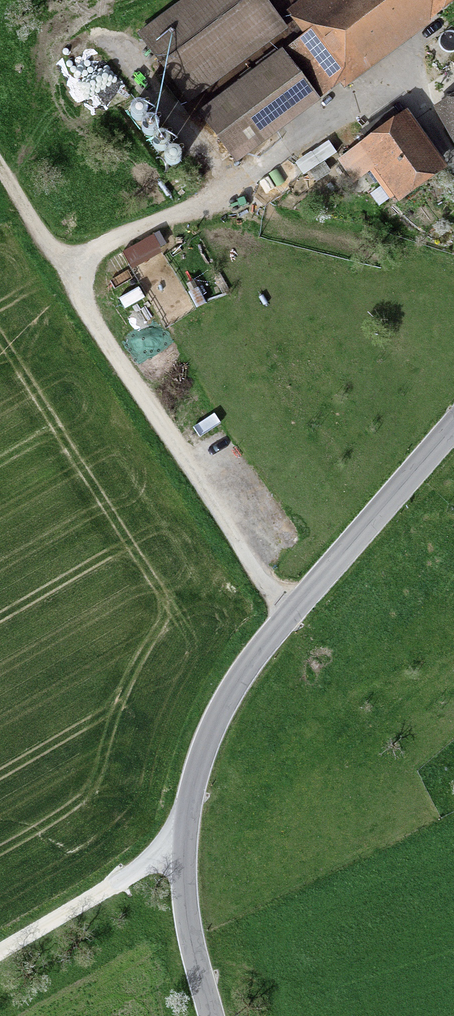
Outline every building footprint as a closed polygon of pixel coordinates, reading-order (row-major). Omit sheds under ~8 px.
[(303,29),(290,9),(283,0),(176,0),(144,21),(196,100),(204,95),(293,36),(303,29)] [(327,86),(345,74),(351,80),(453,4),(453,0),(304,0),(290,9),(303,29),(293,36),(327,86)] [(204,95),(242,152),(331,92),(327,86),(293,36),(204,95)] [(453,120),(453,87),(441,93),(453,120)] [(359,173),(377,161),(401,194),(437,169),(395,110),(341,148),(359,173)]
